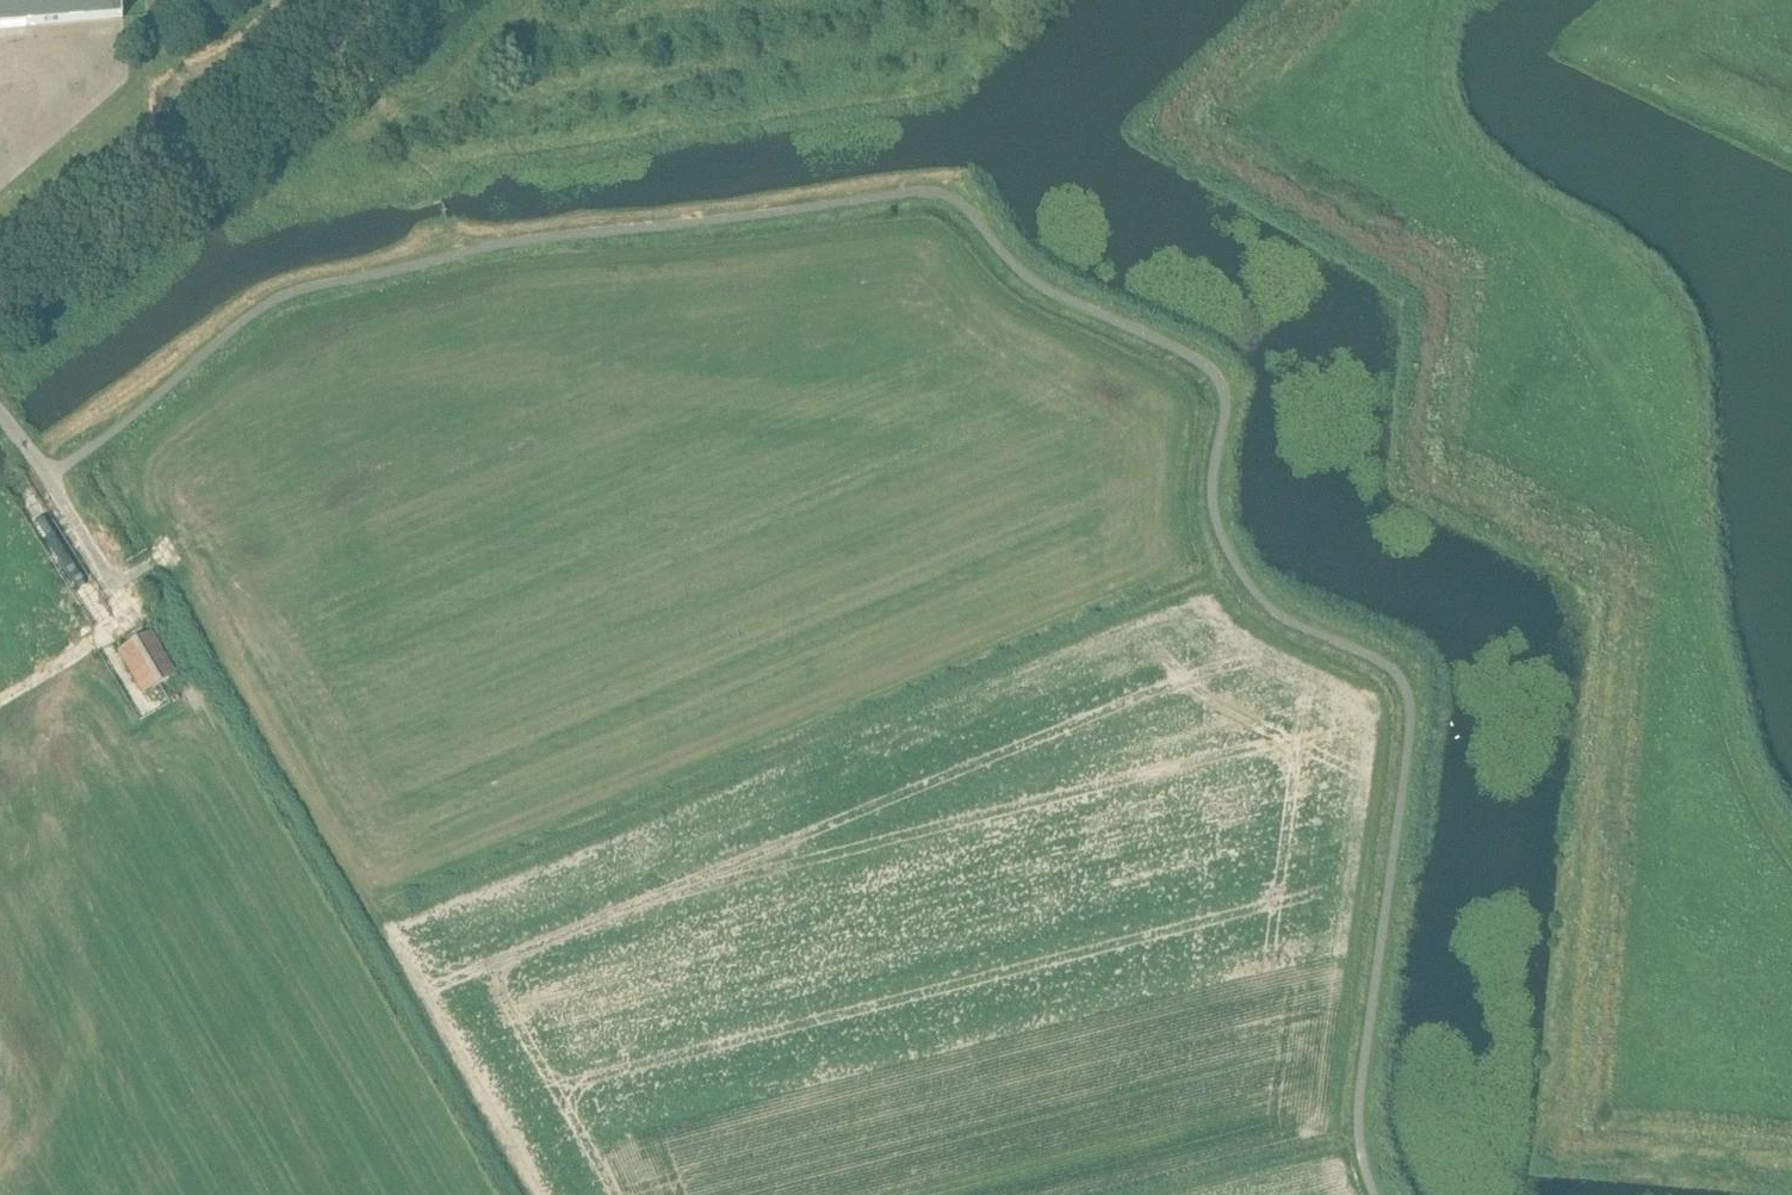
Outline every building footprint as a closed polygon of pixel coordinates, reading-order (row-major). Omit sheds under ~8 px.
[(123,19),(121,0),(0,0),(0,29),(123,19)] [(175,675),(147,629),(116,648),(144,694),(175,675)]
